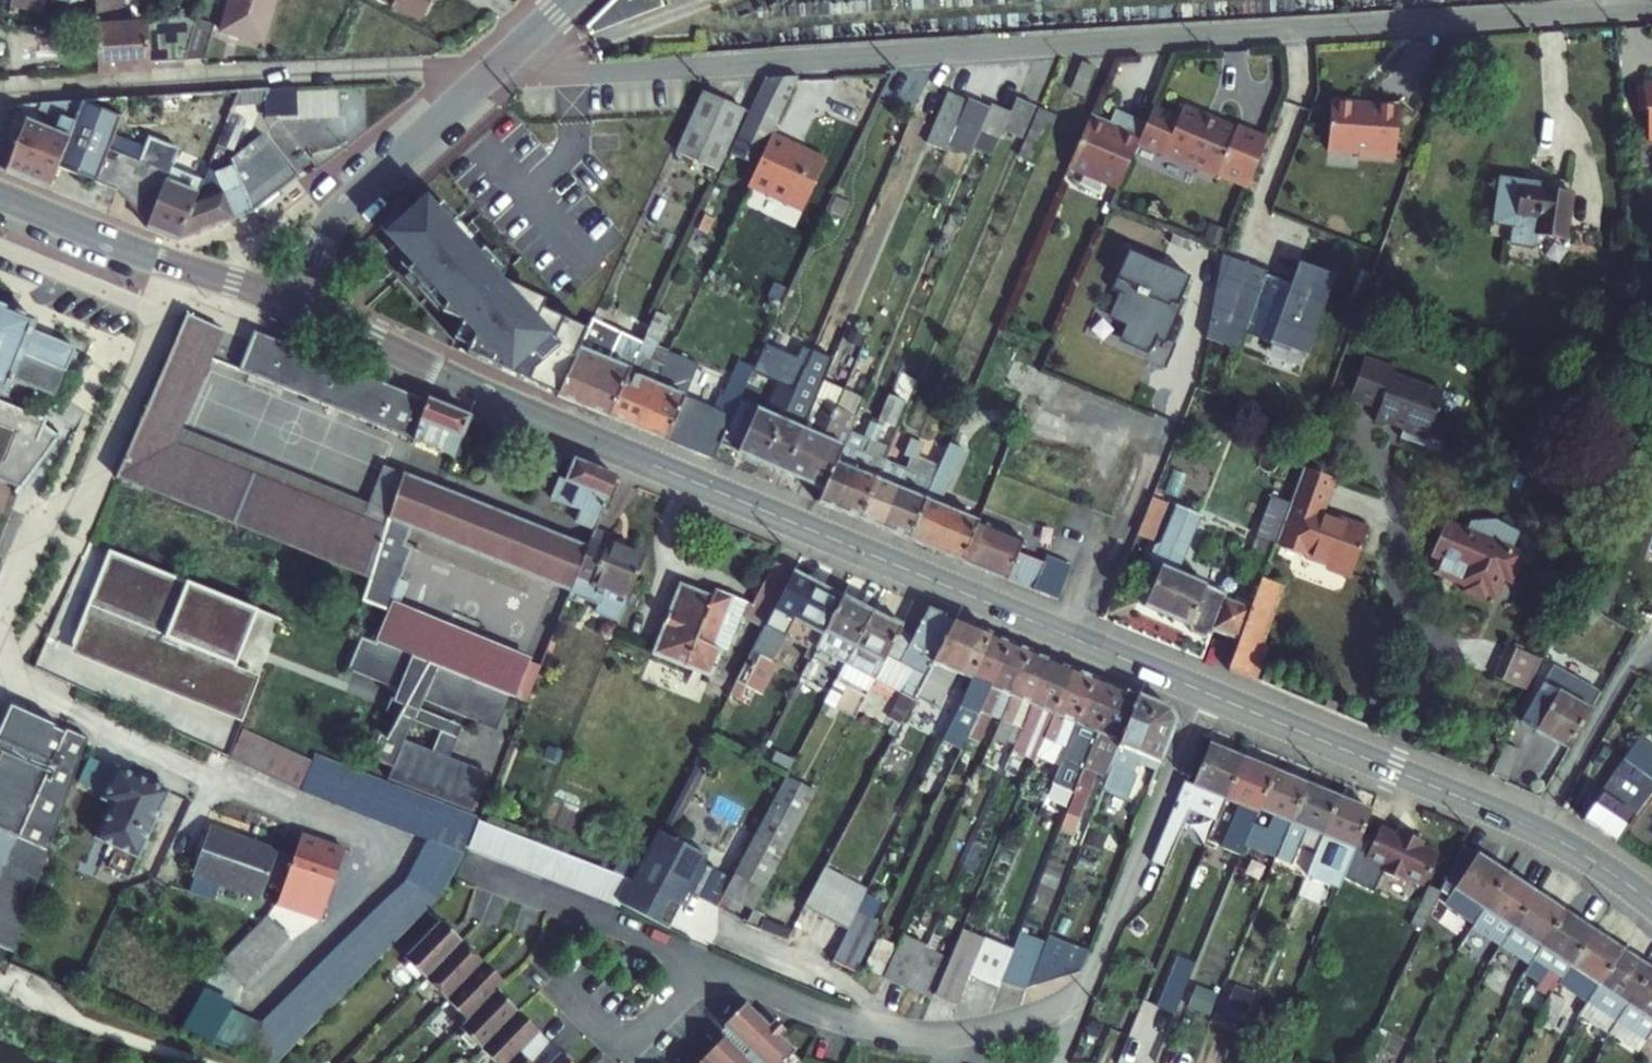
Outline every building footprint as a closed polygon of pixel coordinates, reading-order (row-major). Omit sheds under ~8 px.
[(9,8),(43,13),(45,0),(11,0),(9,8)] [(99,74),(148,70),(148,64),(184,61),(195,23),(176,18),(151,26),(125,27),(124,0),(94,0),(99,74)] [(222,32),(262,44),(275,0),(231,0),(222,32)] [(391,8),(393,5),(422,21),(433,0),(376,0),(391,8)] [(661,0),(614,0),(588,26),(590,32),(588,32),(589,37),(594,35),(594,34),(663,5),(661,0)] [(215,26),(196,21),(195,23),(184,61),(205,60),(215,26)] [(1082,63),(1071,90),(1085,95),(1095,68),(1082,63)] [(731,154),(757,166),(771,135),(799,76),(765,78),(731,154)] [(1636,87),(1638,112),(1646,112),(1648,141),(1651,141),(1651,83),(1642,83),(1643,87),(1636,87)] [(339,114),(338,86),(272,88),(272,116),(339,114)] [(341,88),(341,116),(304,117),(305,144),(348,142),(348,124),(364,123),(363,87),(341,88)] [(239,92),(233,106),(264,103),(269,90),(239,92)] [(704,92),(677,152),(717,170),(744,109),(704,92)] [(949,145),(968,100),(948,92),(927,142),(946,151),(949,145)] [(1003,129),(1023,138),(1036,107),(1016,98),(1010,112),(1003,129)] [(968,100),(949,145),(969,154),(973,146),(989,108),(969,99),(968,100)] [(26,121),(6,172),(49,189),(58,168),(83,103),(83,102),(41,105),(41,106),(40,110),(62,119),(56,133),(26,121)] [(1357,104),(1330,102),(1327,150),(1359,152),(1359,155),(1395,158),(1399,108),(1372,106),(1372,108),(1357,107),(1357,104)] [(113,139),(121,119),(83,103),(58,168),(116,191),(128,160),(108,152),(113,139)] [(989,108),(973,146),(992,155),(1003,129),(1010,112),(991,104),(989,108)] [(1146,124),(1138,144),(1216,178),(1217,176),(1248,189),(1268,138),(1237,125),(1235,131),(1209,120),(1208,116),(1184,105),(1179,118),(1154,107),(1146,124)] [(1019,157),(1036,164),(1056,116),(1040,109),(1019,157)] [(1117,131),(1123,115),(1114,111),(1108,127),(1117,131)] [(246,121),(231,115),(219,146),(234,152),(246,121)] [(1118,190),(1138,144),(1146,124),(1123,115),(1117,131),(1108,127),(1106,124),(1089,117),(1067,168),(1118,190)] [(757,166),(749,185),(803,210),(826,160),(771,135),(757,166)] [(128,160),(116,191),(135,198),(132,205),(153,213),(172,168),(180,150),(150,138),(145,151),(136,147),(131,161),(128,160)] [(108,152),(128,160),(131,161),(136,147),(113,139),(108,152)] [(267,140),(260,146),(257,141),(232,161),(234,166),(215,173),(208,170),(203,181),(179,241),(253,213),(298,179),(267,140)] [(179,241),(203,181),(183,172),(172,168),(153,213),(147,229),(179,241)] [(1500,182),(1494,224),(1514,227),(1511,243),(1533,246),(1535,234),(1565,239),(1572,192),(1500,182)] [(404,220),(397,213),(380,229),(423,277),(414,286),(439,314),(449,305),(463,320),(460,329),(475,336),(467,354),(558,396),(588,330),(521,299),(524,292),(501,281),(505,272),(442,203),(435,209),(425,199),(404,220)] [(714,219),(702,214),(695,229),(707,234),(714,219)] [(1192,274),(1129,250),(1112,288),(1123,293),(1114,315),(1131,322),(1125,337),(1152,350),(1159,334),(1165,337),(1175,312),(1170,310),(1173,303),(1178,305),(1192,274)] [(1252,335),(1290,341),(1301,273),(1226,260),(1213,342),(1250,348),(1252,335)] [(1322,356),(1350,275),(1313,262),(1285,344),(1322,356)] [(19,487),(16,491),(19,493),(63,434),(61,431),(59,434),(46,425),(48,420),(4,403),(7,395),(13,381),(56,398),(76,347),(33,330),(36,322),(0,307),(0,479),(19,487)] [(670,318),(657,312),(643,342),(608,417),(637,429),(669,352),(656,347),(670,318)] [(187,315),(116,477),(369,578),(403,474),(384,467),(370,504),(363,520),(172,445),(179,429),(222,330),(187,315)] [(608,417),(643,342),(593,320),(588,330),(558,396),(557,397),(608,417)] [(239,369),(413,440),(426,401),(254,332),(239,369)] [(765,412),(738,401),(731,417),(719,445),(764,465),(810,357),(792,350),(765,412)] [(719,445),(731,417),(673,391),(686,359),(669,352),(637,429),(713,460),(719,445)] [(826,364),(810,357),(764,465),(785,474),(817,398),(812,396),(826,364)] [(723,393),(738,401),(753,370),(737,363),(723,393)] [(1394,374),(1363,363),(1351,397),(1380,408),(1377,418),(1394,424),(1395,420),(1405,425),(1401,438),(1424,446),(1429,433),(1447,439),(1454,419),(1437,412),(1443,395),(1393,377),(1394,374)] [(824,380),(817,398),(785,474),(805,483),(844,390),(845,389),(824,380)] [(855,419),(864,398),(844,390),(805,483),(824,491),(851,431),(855,419)] [(890,394),(879,419),(885,422),(893,426),(904,401),(890,394)] [(454,456),(470,417),(427,399),(426,401),(413,440),(413,441),(441,452),(441,451),(454,456)] [(869,425),(855,419),(851,431),(864,437),(869,425)] [(877,424),(877,423),(871,421),(869,425),(864,437),(851,431),(824,491),(819,504),(839,512),(877,424)] [(889,448),(876,443),(883,427),(877,424),(839,512),(858,520),(883,460),(889,448)] [(370,504),(179,429),(172,445),(363,520),(370,504)] [(910,458),(917,442),(911,439),(904,455),(910,458)] [(908,540),(939,466),(918,457),(924,444),(917,442),(910,458),(905,469),(880,529),(908,540)] [(965,449),(949,443),(939,466),(908,540),(961,562),(978,521),(939,505),(965,449)] [(561,455),(542,447),(535,463),(555,471),(561,455)] [(880,529),(905,469),(883,460),(858,520),(880,529)] [(596,530),(616,478),(575,461),(566,480),(558,501),(580,511),(575,521),(596,530)] [(1307,556),(1306,558),(1327,566),(1329,571),(1347,577),(1351,575),(1369,527),(1350,520),(1349,523),(1340,520),(1335,523),(1330,512),(1325,510),(1337,478),(1303,466),(1289,505),(1275,499),(1266,522),(1264,521),(1257,538),(1275,545),(1307,556)] [(589,548),(403,474),(369,578),(362,602),(385,609),(386,607),(390,609),(376,643),(361,637),(348,670),(403,692),(395,711),(401,714),(387,737),(379,734),(374,745),(373,751),(375,754),(376,757),(378,761),(383,764),(392,768),(389,779),(438,799),(453,760),(447,758),(459,727),(421,711),(424,701),(469,719),(497,649),(399,609),(408,584),(398,580),(409,551),(402,548),(405,539),(418,545),(416,551),(526,594),(533,578),(571,593),(589,548)] [(558,501),(566,480),(559,477),(550,497),(558,501)] [(1166,503),(1153,497),(1138,535),(1151,541),(1166,503)] [(1213,631),(1240,641),(1252,608),(1225,599),(1227,594),(1178,574),(1201,516),(1176,507),(1162,544),(1154,547),(1151,557),(1153,562),(1150,569),(1160,573),(1144,606),(1189,626),(1191,633),(1203,638),(1208,634),(1211,636),(1213,631)] [(961,562),(1057,601),(1071,568),(1047,558),(1045,564),(1019,553),(1024,540),(978,521),(961,562)] [(1447,526),(1435,556),(1444,559),(1438,573),(1470,586),(1468,591),(1483,597),(1485,592),(1494,595),(1501,577),(1509,580),(1519,555),(1511,552),(1519,533),(1495,521),(1471,524),(1467,534),(1447,526)] [(596,530),(589,548),(571,593),(568,600),(574,602),(576,597),(598,606),(595,614),(618,624),(644,557),(608,543),(611,537),(596,530)] [(258,611),(109,551),(72,644),(201,695),(216,659),(236,667),(258,611)] [(764,627),(792,572),(774,563),(752,605),(714,590),(712,597),(680,586),(653,654),(710,678),(721,650),(728,652),(741,617),(764,627)] [(746,688),(761,695),(777,665),(771,662),(784,638),(807,650),(794,674),(801,678),(810,661),(816,649),(842,598),(793,573),(764,628),(735,682),(746,688)] [(1252,608),(1240,641),(1230,669),(1255,680),(1266,650),(1260,648),(1282,586),(1262,578),(1252,608)] [(842,598),(816,649),(845,664),(871,614),(842,598)] [(1589,601),(1570,622),(1583,633),(1601,612),(1589,601)] [(915,697),(955,620),(928,609),(914,637),(900,629),(874,680),(901,694),(888,718),(900,724),(915,697)] [(900,629),(871,614),(845,664),(840,674),(846,677),(851,668),(874,680),(900,629)] [(955,620),(915,697),(937,709),(956,673),(971,680),(990,635),(955,620)] [(971,680),(942,740),(953,746),(973,708),(981,711),(1011,643),(990,635),(971,680)] [(1011,696),(1031,651),(1011,643),(981,711),(968,737),(978,743),(991,716),(1002,693),(1011,696)] [(201,695),(72,644),(68,654),(241,723),(259,677),(236,667),(216,659),(201,695)] [(1494,678),(1527,691),(1541,659),(1508,645),(1494,678)] [(510,696),(526,703),(541,666),(497,649),(469,719),(477,722),(490,688),(510,696)] [(991,740),(1004,746),(1013,726),(1021,729),(1031,705),(1051,660),(1031,651),(1011,696),(1001,720),(991,740)] [(1014,744),(1003,770),(1015,776),(1024,756),(1035,761),(1036,757),(1054,714),(1073,669),(1051,660),(1031,705),(1021,729),(1014,744)] [(801,678),(810,683),(819,666),(810,661),(801,678)] [(1521,721),(1568,748),(1600,692),(1553,665),(1521,721)] [(846,687),(865,697),(874,680),(851,668),(846,677),(840,674),(836,682),(846,687)] [(1054,714),(1036,757),(1058,767),(1061,761),(1076,724),(1095,678),(1073,669),(1054,714)] [(1116,687),(1095,678),(1076,724),(1061,761),(1083,770),(1116,687)] [(729,694),(740,700),(746,688),(735,682),(729,694)] [(824,703),(835,708),(846,687),(836,682),(824,703)] [(1083,770),(1067,813),(1078,818),(1096,772),(1098,767),(1108,772),(1110,766),(1137,696),(1116,687),(1083,770)] [(490,688),(477,722),(496,730),(510,696),(490,688)] [(991,716),(1001,720),(1011,696),(1002,693),(991,716)] [(1137,696),(1110,766),(1108,772),(1106,777),(1101,792),(1128,802),(1138,777),(1132,775),(1138,763),(1157,771),(1176,721),(1170,709),(1137,696)] [(13,952),(59,823),(81,757),(88,738),(65,728),(64,732),(11,709),(0,735),(0,946),(13,952)] [(1007,741),(1014,744),(1021,729),(1013,726),(1007,741)] [(242,731),(230,758),(288,785),(301,791),(312,762),(242,731)] [(1621,763),(1651,784),(1651,749),(1639,740),(1621,763)] [(1491,772),(1506,779),(1519,749),(1505,742),(1491,772)] [(1191,809),(1217,820),(1225,799),(1242,758),(1209,745),(1193,784),(1184,781),(1151,861),(1167,868),(1191,809)] [(312,762),(301,791),(429,841),(462,854),(477,818),(314,755),(312,762)] [(1258,809),(1274,771),(1242,758),(1225,799),(1240,805),(1223,848),(1240,854),(1244,845),(1252,825),(1258,809)] [(168,792),(118,768),(91,759),(80,782),(103,795),(104,801),(113,806),(98,839),(138,858),(168,792)] [(486,774),(453,760),(438,799),(472,812),(486,774)] [(1584,820),(1617,842),(1651,793),(1651,784),(1621,763),(1584,820)] [(695,766),(665,825),(674,830),(705,771),(695,766)] [(1098,767),(1096,772),(1106,777),(1108,772),(1098,767)] [(1276,858),(1306,785),(1274,771),(1258,809),(1274,815),(1267,831),(1252,825),(1244,845),(1276,858)] [(815,792),(786,777),(735,874),(764,889),(815,792)] [(1322,835),(1338,798),(1306,785),(1276,858),(1292,865),(1307,829),(1322,835)] [(1348,868),(1371,811),(1338,798),(1322,835),(1317,849),(1332,856),(1320,883),(1338,891),(1348,868)] [(1061,828),(1072,833),(1078,818),(1067,813),(1061,828)] [(497,828),(479,821),(469,849),(486,856),(497,828)] [(293,858),(210,828),(193,874),(196,875),(189,891),(214,900),(220,884),(261,899),(267,882),(283,888),(293,858)] [(512,834),(497,828),(486,856),(501,862),(512,834)] [(1366,857),(1384,866),(1381,872),(1403,882),(1406,876),(1425,884),(1438,855),(1420,847),(1423,840),(1401,830),(1398,837),(1379,828),(1366,857)] [(669,930),(688,893),(703,865),(707,856),(658,831),(632,880),(620,904),(669,930)] [(526,839),(512,834),(501,862),(516,868),(526,839)] [(345,851),(301,836),(293,858),(283,888),(273,914),(317,930),(345,851)] [(541,845),(526,839),(516,868),(530,873),(541,845)] [(429,841),(414,867),(448,882),(462,854),(429,841)] [(556,850),(541,845),(530,873),(545,879),(556,850)] [(1475,922),(1506,875),(1463,846),(1441,891),(1441,892),(1449,896),(1445,903),(1475,922)] [(570,856),(556,850),(545,879),(559,884),(570,856)] [(584,861),(570,856),(559,884),(574,890),(584,861)] [(599,867),(584,861),(574,890),(588,896),(599,867)] [(732,881),(703,865),(688,893),(717,908),(724,895),(732,881)] [(439,897),(441,897),(448,882),(414,867),(406,882),(260,1024),(258,1026),(285,1053),(439,897)] [(614,873),(599,867),(588,896),(603,901),(614,873)] [(825,867),(804,907),(848,929),(857,912),(862,902),(868,889),(825,867)] [(1363,874),(1348,868),(1338,891),(1337,895),(1352,901),(1363,874)] [(632,880),(614,873),(603,901),(618,907),(620,904),(632,880)] [(732,881),(724,895),(753,910),(764,889),(735,874),(732,881)] [(1501,946),(1535,894),(1506,875),(1475,922),(1472,927),(1501,946)] [(1441,892),(1441,891),(1430,886),(1411,925),(1423,931),(1441,892)] [(1530,965),(1564,913),(1535,894),(1501,946),(1530,965)] [(862,902),(857,912),(867,917),(871,907),(862,902)] [(763,914),(753,910),(746,925),(756,929),(763,914)] [(848,929),(833,961),(856,972),(880,924),(867,917),(857,912),(848,929)] [(1562,979),(1593,932),(1564,913),(1530,965),(1523,975),(1538,985),(1535,989),(1550,998),(1551,995),(1562,979)] [(289,938),(267,917),(219,965),(241,987),(289,938)] [(462,944),(440,922),(403,961),(426,982),(462,944)] [(962,931),(949,961),(932,996),(956,1007),(969,976),(984,941),(962,931)] [(1591,998),(1622,951),(1593,932),(1562,979),(1591,998)] [(1026,988),(1043,943),(1019,933),(1012,952),(1000,984),(1025,991),(1026,988)] [(932,934),(927,946),(925,949),(933,953),(940,938),(932,934)] [(903,935),(897,947),(883,978),(906,989),(925,949),(927,946),(903,935)] [(1043,943),(1026,988),(1079,972),(1088,952),(1046,936),(1043,943)] [(879,938),(865,969),(883,978),(897,947),(879,938)] [(1012,952),(984,941),(969,976),(998,988),(1000,984),(1012,952)] [(483,964),(462,944),(426,982),(448,1002),(483,964)] [(933,953),(925,949),(906,989),(930,1000),(932,996),(949,961),(933,953)] [(1591,998),(1580,1015),(1609,1034),(1609,1033),(1651,970),(1622,951),(1591,998)] [(1195,963),(1179,956),(1171,977),(1170,977),(1157,1007),(1174,1014),(1195,963)] [(503,985),(483,964),(448,1002),(468,1022),(495,993),(503,985)] [(1651,970),(1609,1033),(1639,1053),(1651,1033),(1651,971),(1651,970)] [(517,1013),(495,993),(468,1022),(459,1030),(482,1051),(517,1013)] [(1564,1001),(1551,995),(1550,998),(1537,1026),(1549,1031),(1564,1001)] [(700,1062),(783,1062),(795,1051),(780,1036),(786,1031),(775,1021),(769,1026),(746,1003),(723,1026),(726,1029),(749,1051),(744,1056),(725,1037),(700,1062)] [(285,1053),(258,1026),(260,1024),(231,1010),(212,1042),(245,1055),(262,1062),(277,1062),(285,1053)] [(517,1013),(482,1051),(495,1062),(531,1062),(550,1044),(517,1013)] [(749,1051),(726,1029),(721,1033),(725,1037),(744,1056),(749,1051)] [(550,1044),(531,1062),(570,1062),(550,1044)]
